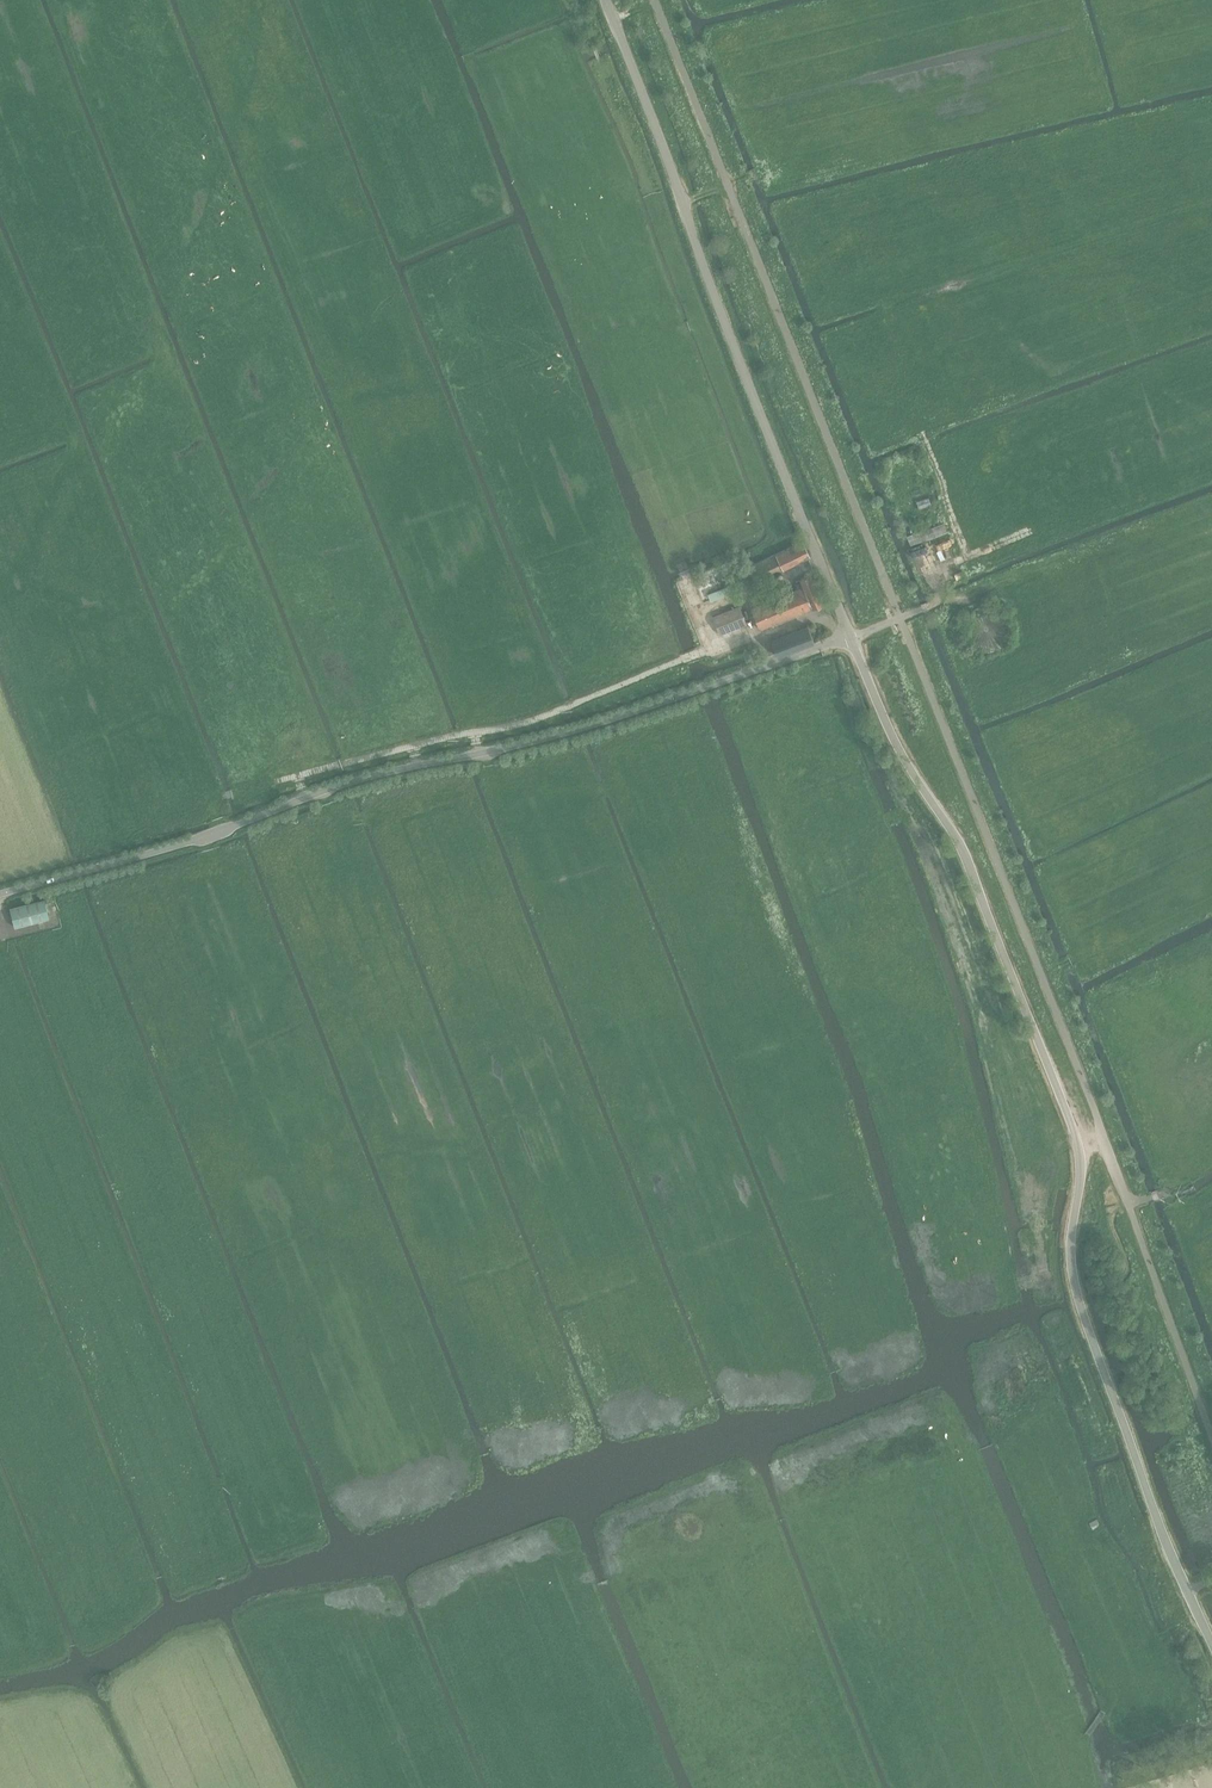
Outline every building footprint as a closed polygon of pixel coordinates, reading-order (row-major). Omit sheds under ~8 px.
[(928,498),(915,502),(918,509),(930,505),(928,498)] [(941,524),(906,537),(910,547),(945,533),(941,524)] [(748,568),(755,583),(809,557),(802,541),(748,568)] [(751,608),(760,629),(822,604),(810,574),(800,578),(801,582),(797,584),(799,588),(751,608)] [(737,589),(735,583),(708,594),(710,599),(737,589)] [(747,603),(752,607),(761,599),(756,594),(747,603)] [(739,606),(712,617),(720,635),(746,624),(739,606)] [(771,639),(778,656),(814,642),(807,625),(771,639)] [(46,904),(44,899),(10,908),(14,927),(49,918),(46,904)]
